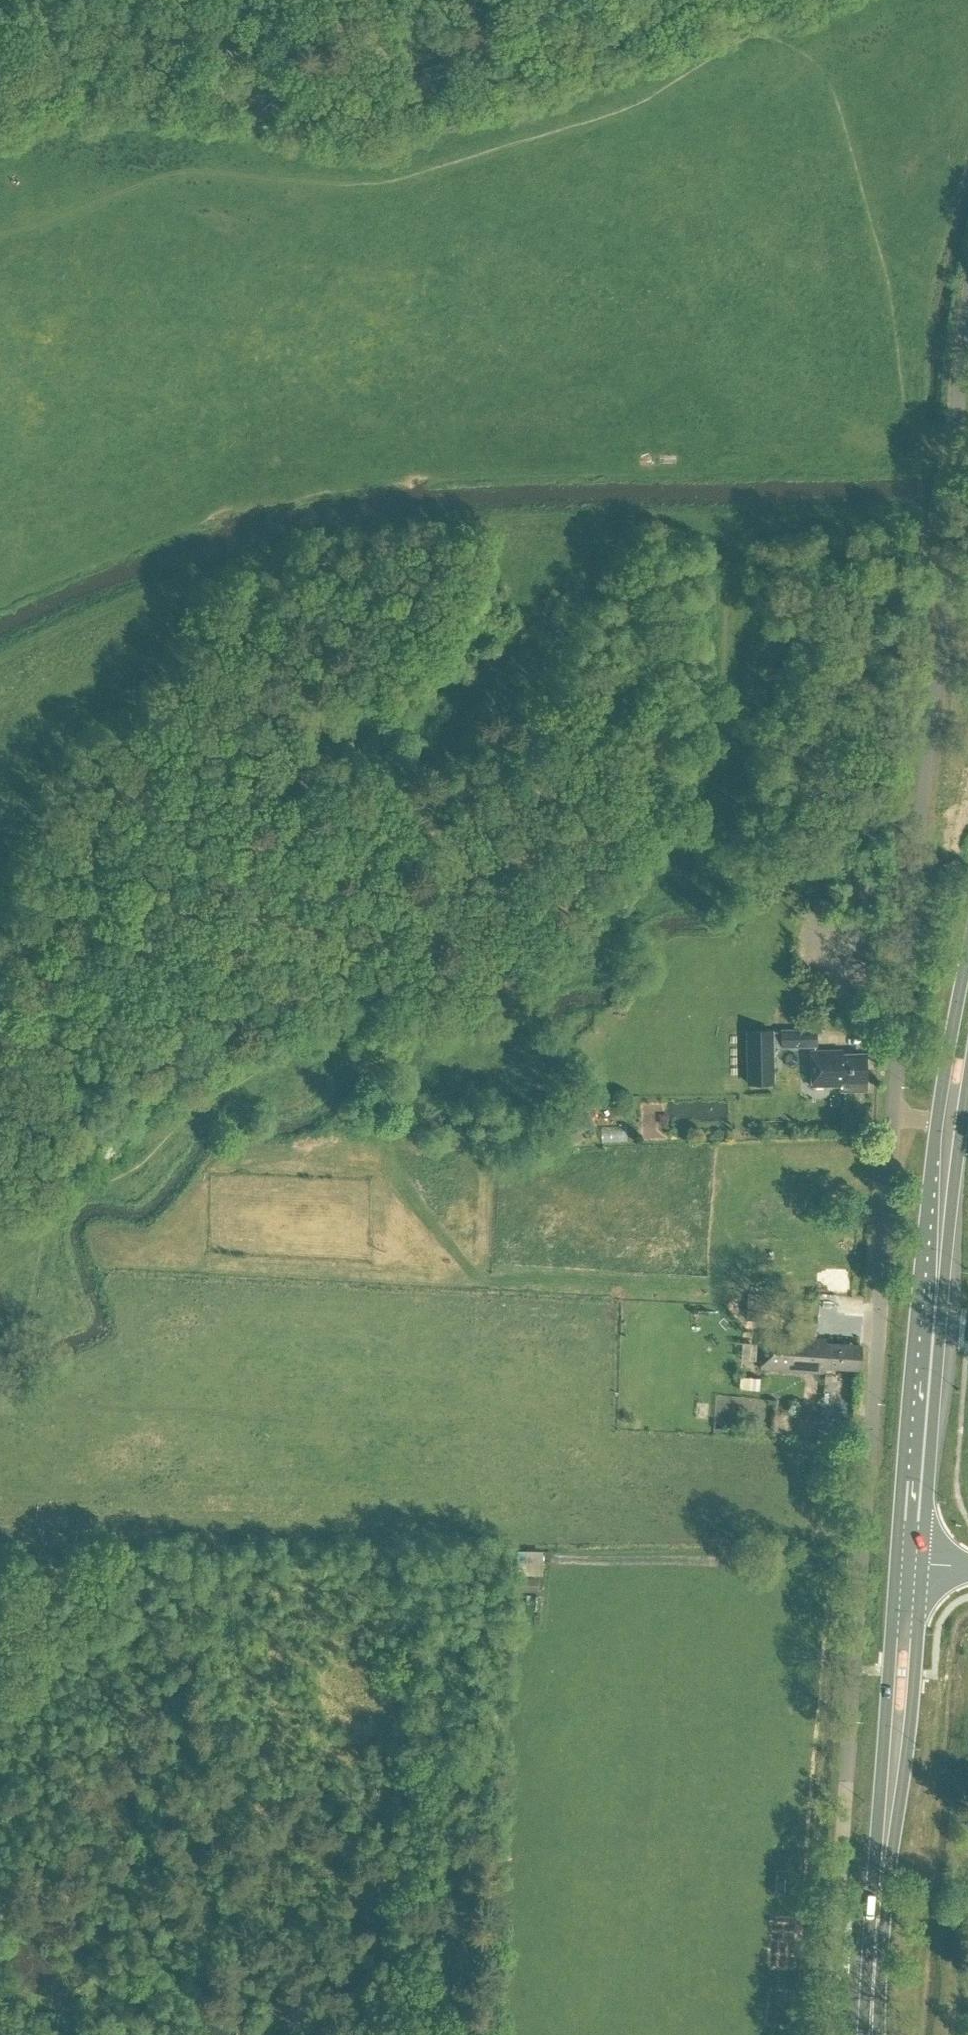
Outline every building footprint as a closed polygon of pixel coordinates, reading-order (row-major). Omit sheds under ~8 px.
[(827,913),(826,898),(813,899),(814,914),(827,913)] [(782,1031),(782,1047),(816,1047),(816,1031),(782,1031)] [(747,1032),(748,1084),(773,1084),(771,1032),(747,1032)] [(812,1087),(842,1087),(842,1092),(867,1092),(866,1057),(842,1058),(842,1051),(811,1051),(812,1087)] [(748,1295),(747,1312),(778,1313),(778,1296),(748,1295)] [(789,1335),(763,1334),(760,1369),(822,1373),(822,1368),(859,1371),(861,1346),(812,1343),(812,1337),(816,1337),(818,1303),(793,1301),(791,1328),(789,1328),(789,1335)]
